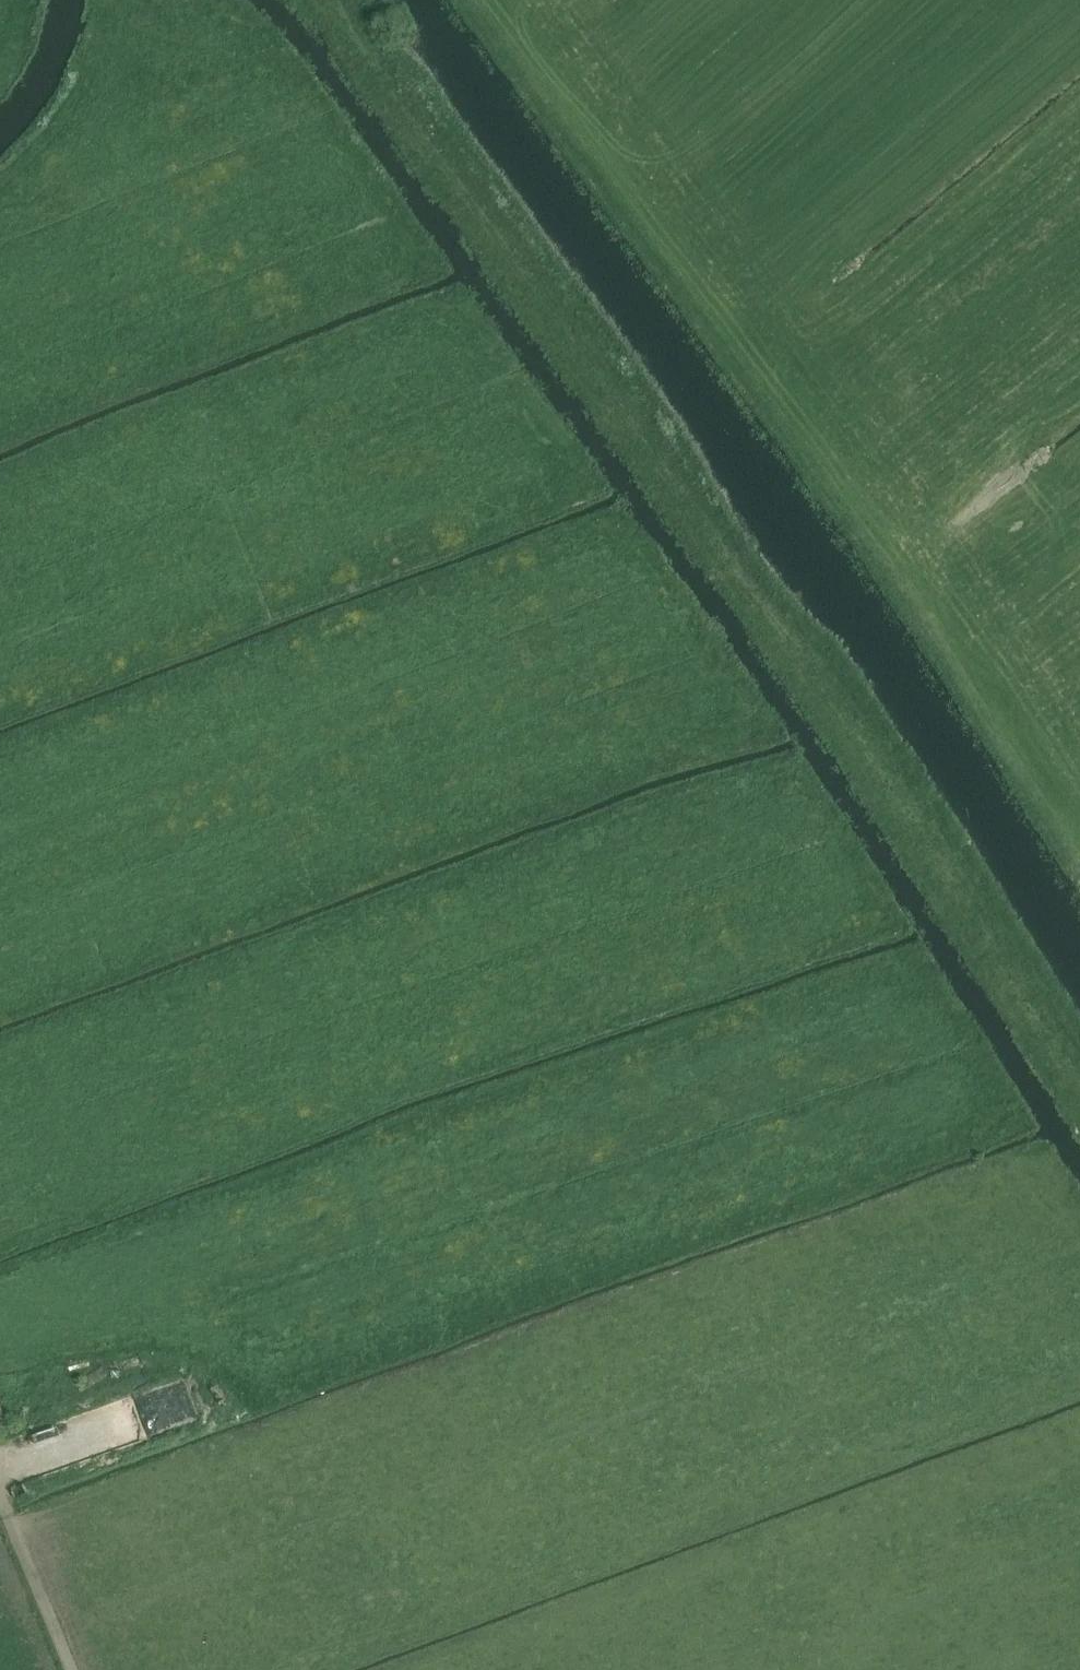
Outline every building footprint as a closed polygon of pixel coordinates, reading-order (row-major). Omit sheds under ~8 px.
[(169,1392),(178,1414),(195,1407),(185,1385),(169,1392)] [(45,1436),(62,1430),(57,1417),(40,1423),(45,1436)]
